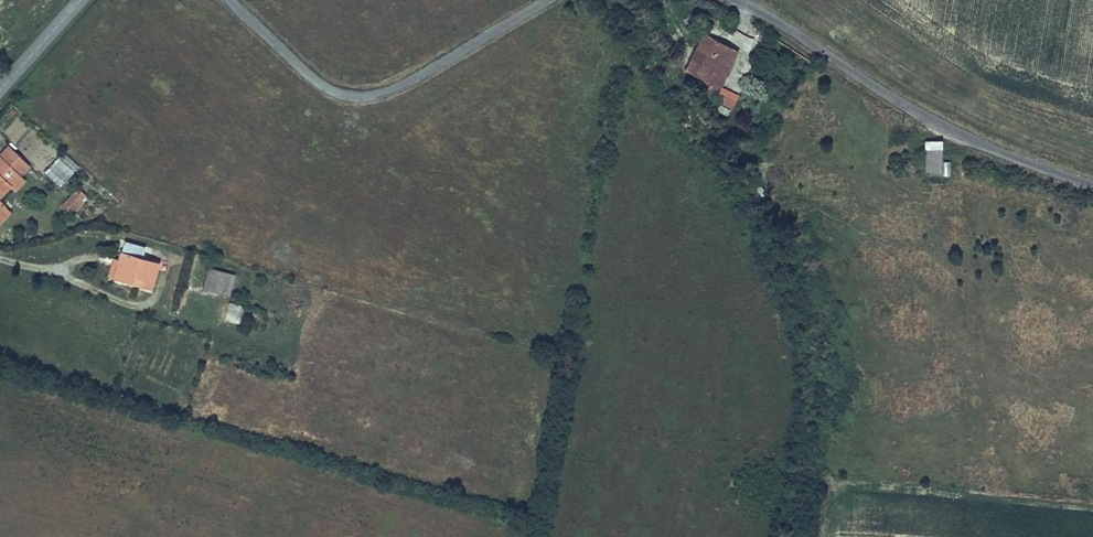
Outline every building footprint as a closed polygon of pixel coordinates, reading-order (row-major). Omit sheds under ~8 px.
[(709,35),(699,31),(683,68),(694,72),(709,35)] [(709,35),(694,72),(710,79),(715,81),(731,44),(709,35)] [(720,84),(710,79),(707,85),(699,82),(694,95),(730,111),(739,89),(721,81),(720,84)] [(942,141),(924,141),(925,175),(943,175),(942,141)] [(9,146),(0,156),(0,157),(19,176),(29,166),(9,146)] [(43,171),(59,187),(78,167),(62,152),(43,171)] [(10,185),(19,176),(0,157),(0,195),(10,185)] [(16,190),(24,181),(19,176),(10,185),(16,190)] [(72,210),(85,196),(78,190),(65,203),(72,210)] [(72,210),(65,203),(62,206),(69,213),(72,210)] [(10,211),(4,206),(0,210),(0,222),(10,211)] [(94,231),(83,267),(122,278),(128,255),(110,250),(115,236),(94,231)] [(207,267),(202,290),(230,296),(235,274),(207,267)] [(229,302),(224,320),(240,325),(246,307),(229,302)] [(64,303),(62,312),(81,317),(84,307),(64,303)]
